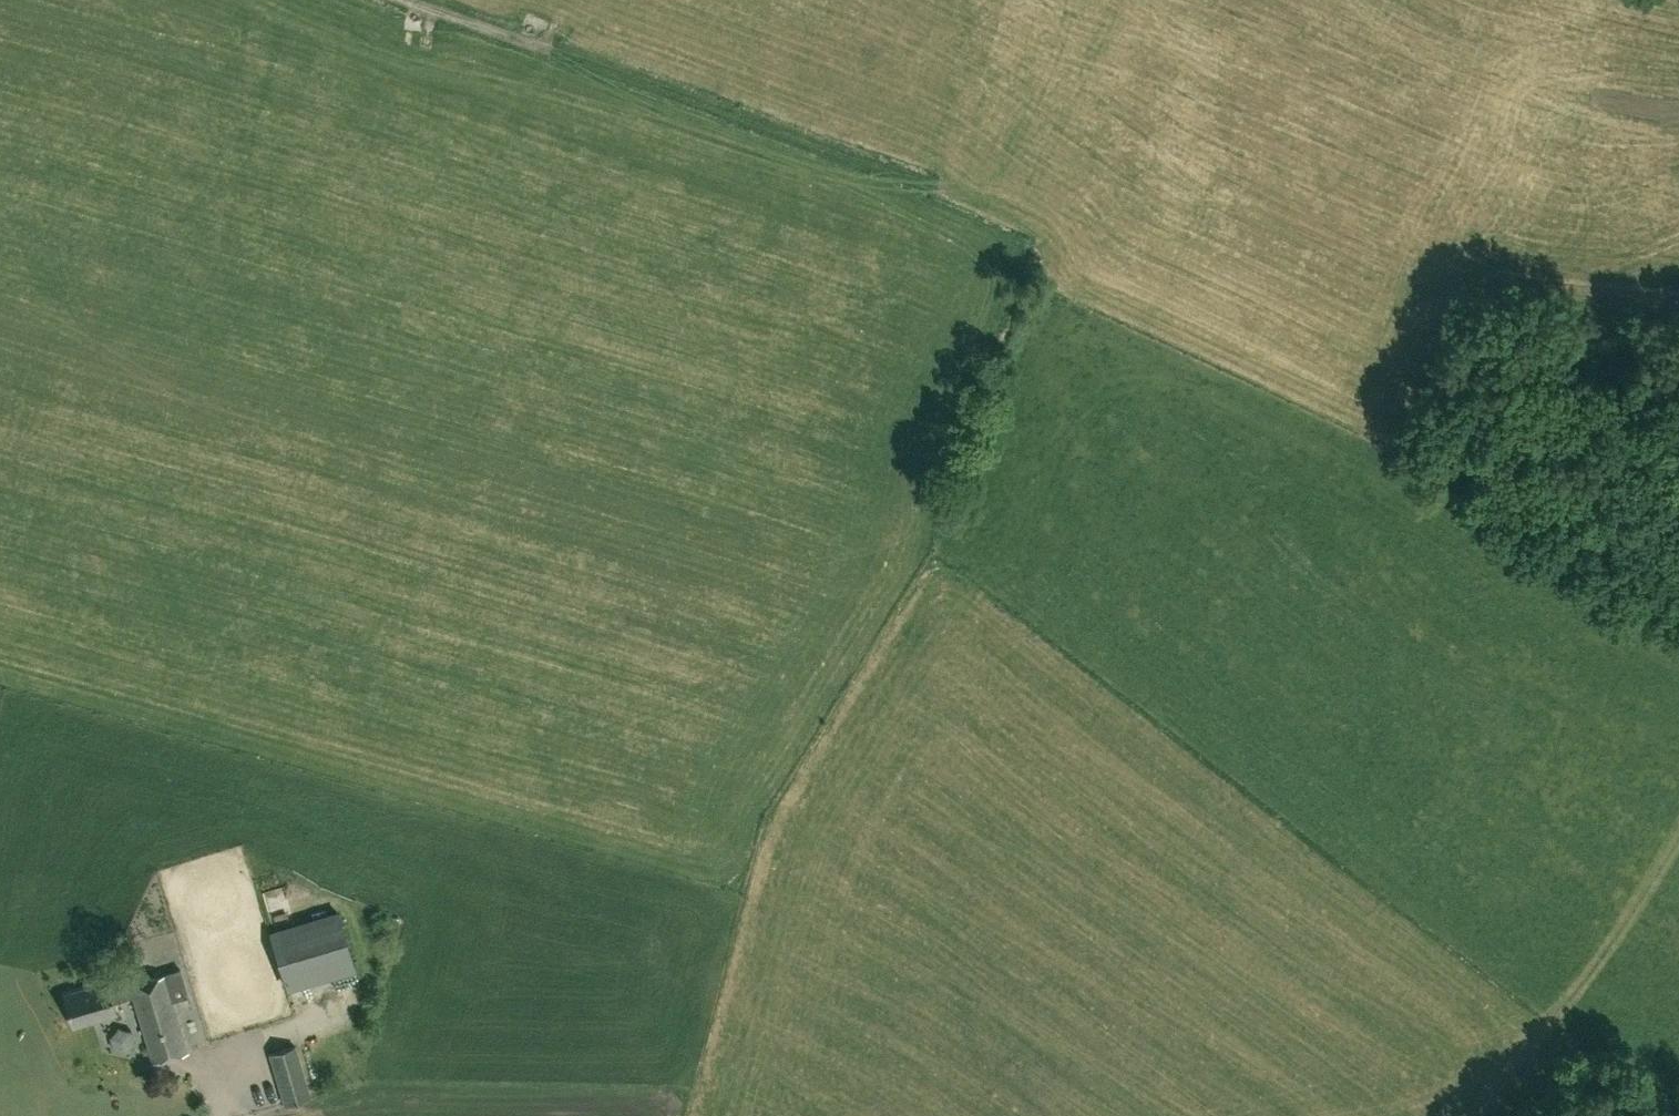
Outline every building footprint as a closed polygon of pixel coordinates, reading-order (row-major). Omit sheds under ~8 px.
[(283,927),(304,922),(301,907),(280,912),(283,927)] [(338,913),(270,933),(285,985),(353,965),(338,913)] [(189,1051),(173,1000),(188,995),(180,969),(179,970),(180,970),(130,986),(127,976),(64,996),(74,1027),(116,1014),(113,1003),(133,997),(154,1062),(189,1051)] [(270,1054),(286,1104),(311,1097),(296,1046),(270,1054)]
